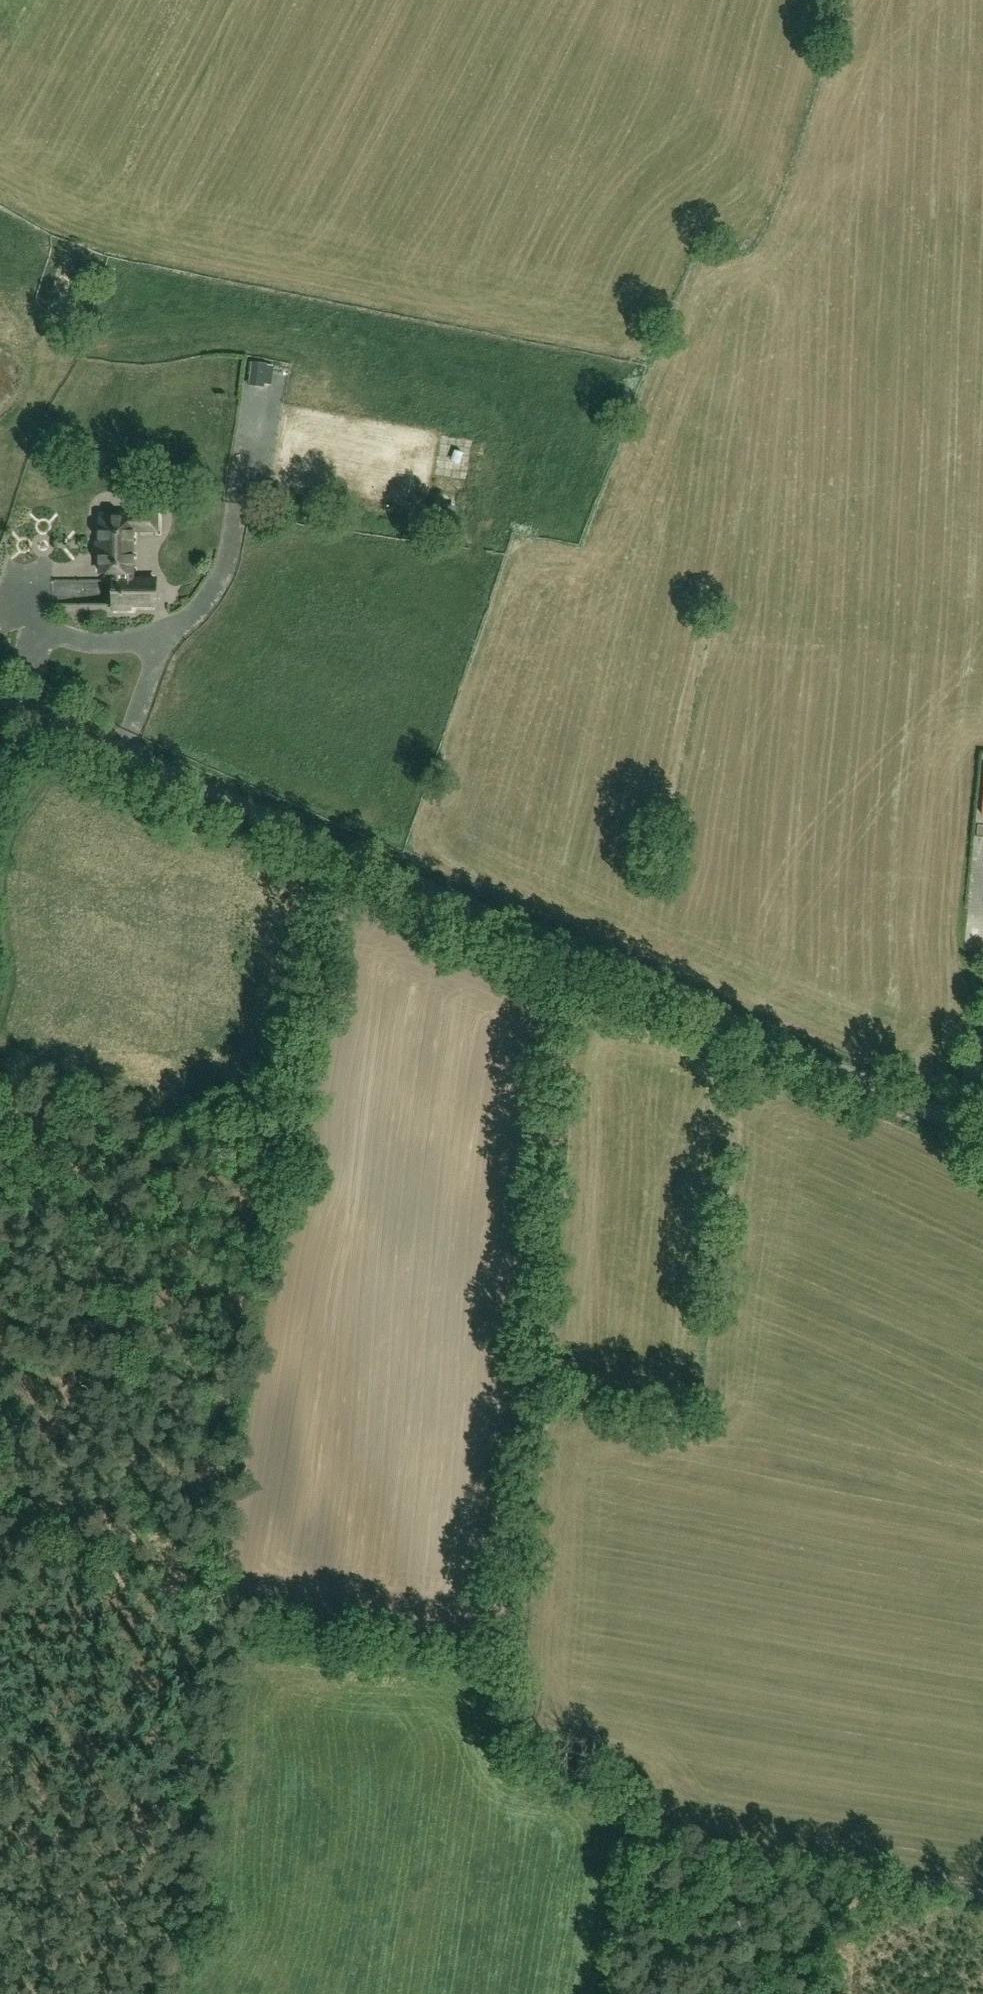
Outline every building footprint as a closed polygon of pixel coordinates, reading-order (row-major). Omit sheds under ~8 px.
[(249,385),(264,387),(265,384),(272,385),(274,366),(268,366),(268,364),(252,362),(252,363),(250,363),(249,374),(250,374),(249,385)] [(98,512),(98,574),(113,574),(113,608),(131,611),(132,606),(157,607),(157,580),(136,580),(136,533),(159,534),(160,513),(98,512)]
